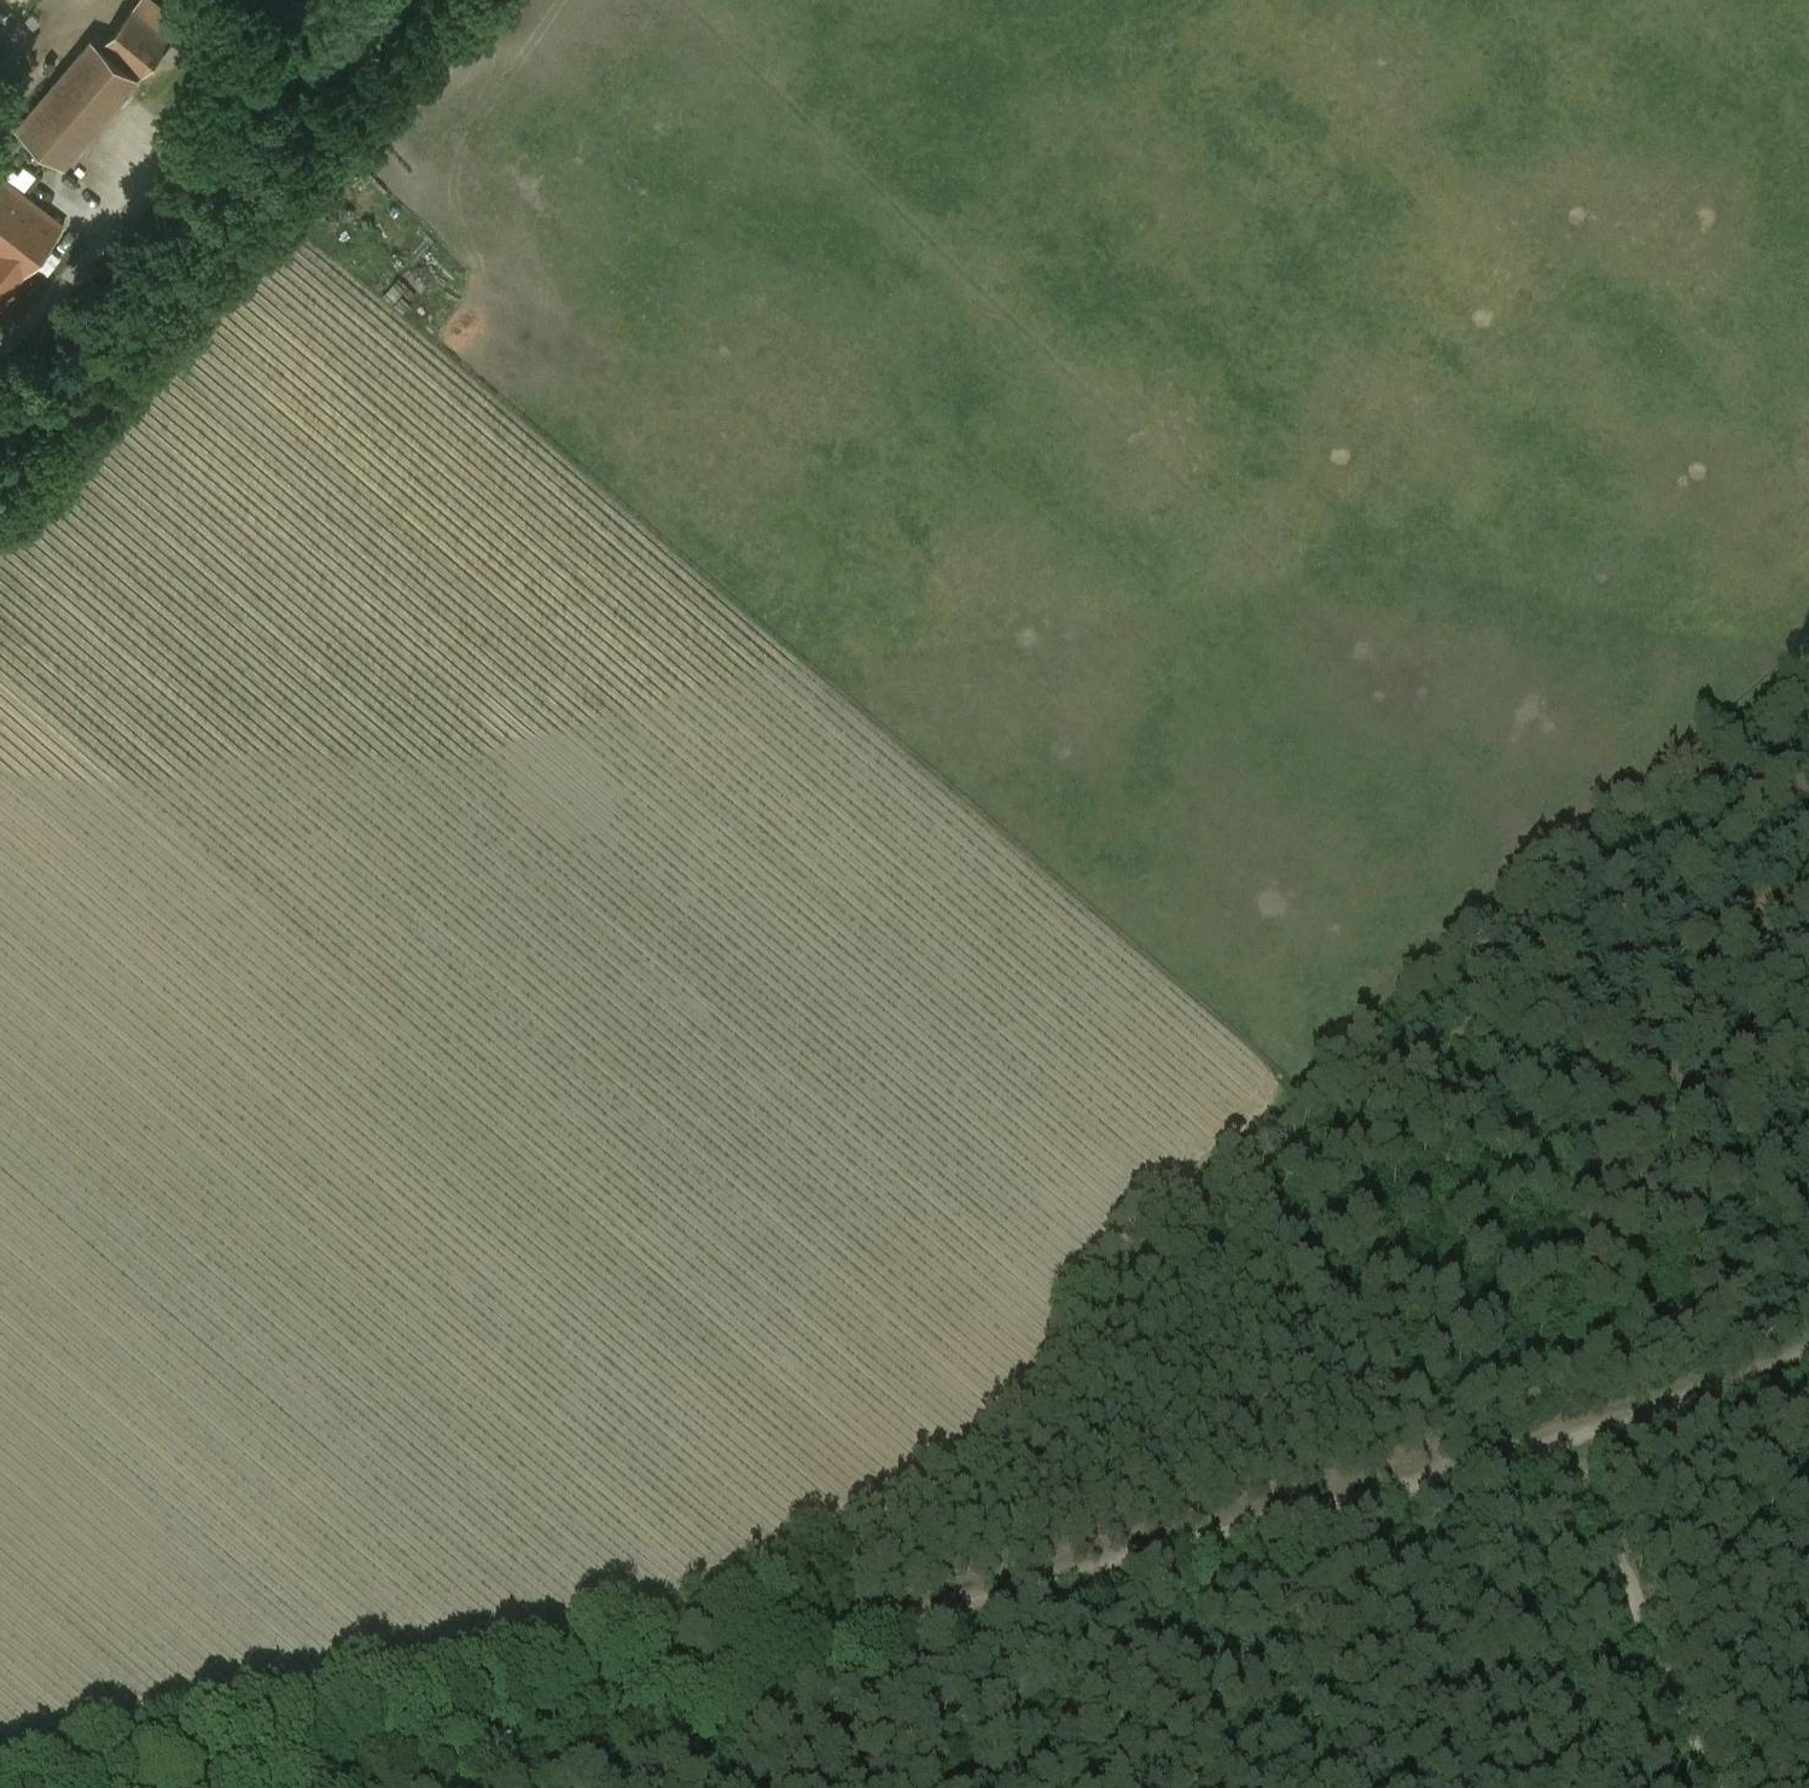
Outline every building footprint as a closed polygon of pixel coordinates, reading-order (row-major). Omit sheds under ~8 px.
[(150,0),(141,0),(134,8),(171,39),(182,27),(150,0)] [(134,8),(103,44),(102,45),(138,75),(139,76),(171,39),(134,8)] [(95,37),(19,127),(63,164),(138,75),(102,45),(103,44),(95,37)] [(4,179),(0,184),(0,256),(23,274),(24,275),(64,226),(44,210),(43,210),(4,179)] [(0,256),(0,303),(23,274),(0,256)]
